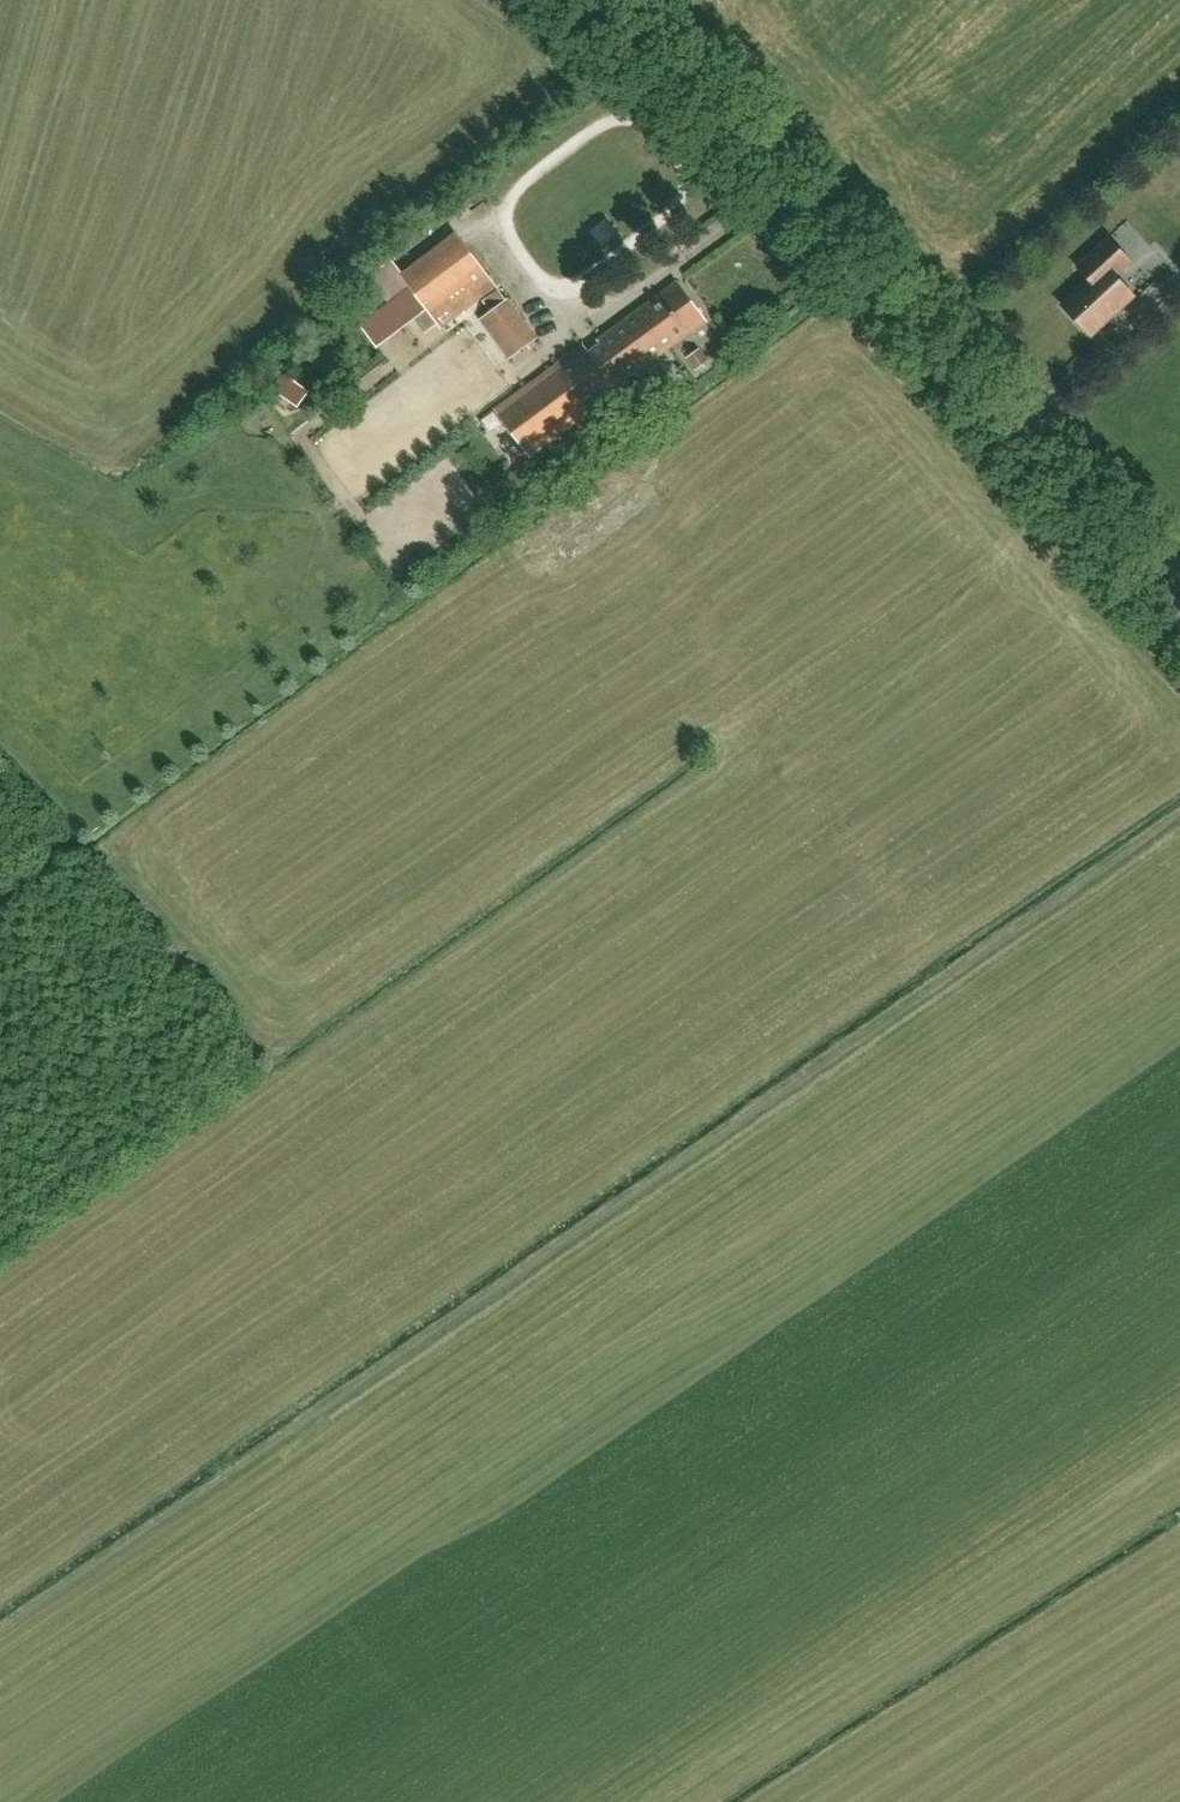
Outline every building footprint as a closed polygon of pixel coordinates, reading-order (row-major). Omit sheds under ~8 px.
[(440,329),(498,286),(457,232),(399,275),(440,329)] [(1116,275),(1131,261),(1110,239),(1078,268),(1090,280),(1063,306),(1091,336),(1134,295),(1116,275)] [(615,387),(705,321),(677,282),(598,340),(600,342),(588,351),(584,345),(497,410),(530,456),(618,391),(615,387)] [(518,299),(486,317),(511,360),(543,342),(518,299)] [(696,371),(709,361),(700,348),(687,358),(696,371)]
